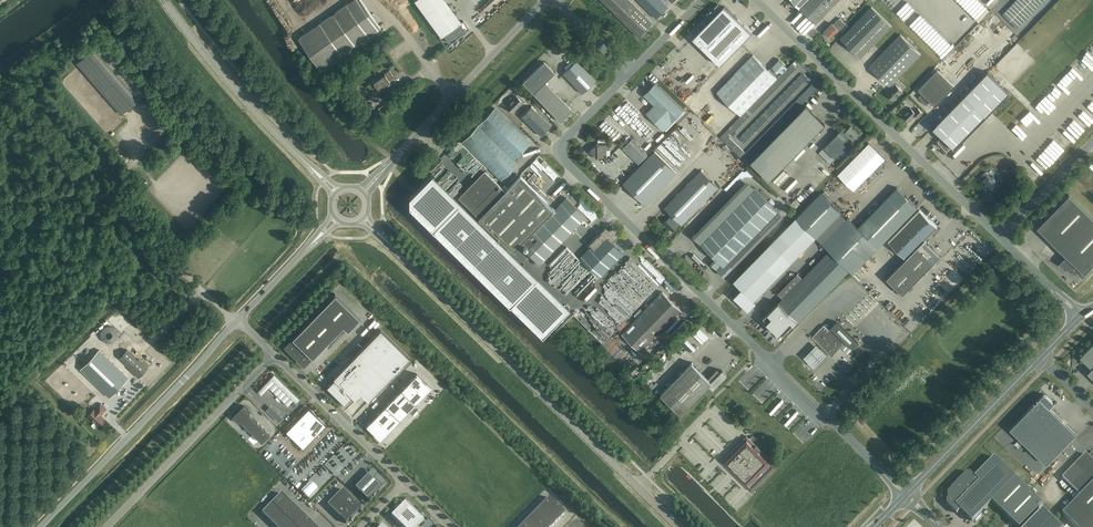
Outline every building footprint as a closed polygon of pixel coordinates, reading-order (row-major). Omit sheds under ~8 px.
[(361,0),(353,0),(299,38),(321,70),(381,28),(361,0)] [(414,0),(441,37),(444,35),(449,43),(469,29),(463,20),(461,22),(445,0),(414,0)] [(639,37),(653,22),(630,0),(602,0),(639,37)] [(657,18),(668,7),(662,0),(638,0),(657,18)] [(815,23),(838,0),(792,0),(815,23)] [(1035,10),(1037,7),(1030,0),(1028,3),(1035,10)] [(1013,3),(1020,10),(1023,8),(1016,1),(1013,3)] [(1020,10),(1013,3),(1011,6),(1018,13),(1020,10)] [(1035,10),(1028,3),(1025,5),(1032,12),(1035,10)] [(1032,12),(1025,5),(1023,8),(1030,15),(1032,12)] [(752,33),(724,6),(693,38),(720,65),(752,33)] [(891,26),(871,6),(840,38),(860,57),(891,26)] [(1015,16),(1018,13),(1011,6),(1008,9),(1015,16)] [(1030,15),(1023,8),(1020,10),(1027,17),(1030,15)] [(1006,11),(1013,18),(1015,16),(1008,9),(1006,11)] [(1018,13),(1025,20),(1027,17),(1020,10),(1018,13)] [(1006,11),(1003,14),(1010,21),(1013,18),(1006,11)] [(1015,16),(1022,22),(1025,20),(1018,13),(1015,16)] [(1020,25),(1022,22),(1015,16),(1013,18),(1020,25)] [(839,18),(833,24),(831,23),(824,31),(830,37),(835,32),(836,33),(845,24),(839,18)] [(1013,18),(1010,21),(1017,28),(1020,25),(1013,18)] [(1068,50),(1070,52),(1092,30),(1092,25),(1068,50)] [(889,85),(894,80),(920,54),(900,34),(869,66),(889,85)] [(77,63),(121,114),(146,92),(102,41),(77,63)] [(777,78),(774,76),(768,70),(753,55),(717,92),(741,115),(777,78)] [(779,59),(774,64),(768,70),(774,76),(778,72),(779,70),(782,73),(787,67),(779,59)] [(596,80),(576,60),(563,73),(582,93),(596,80)] [(522,82),(556,117),(560,121),(565,117),(566,118),(568,115),(567,114),(572,110),(545,82),(555,73),(544,61),(522,82)] [(918,89),(922,93),(918,97),(926,105),(930,101),(934,105),(954,85),(938,69),(918,89)] [(379,79),(384,86),(390,82),(389,80),(394,77),(389,70),(384,74),(384,75),(379,79)] [(988,72),(964,96),(933,128),(942,137),(937,142),(947,151),(952,146),(954,148),(986,117),(1009,92),(988,72)] [(384,86),(379,79),(373,83),(373,82),(367,85),(372,92),(377,89),(378,90),(384,86)] [(887,93),(891,97),(893,99),(901,91),(897,87),(899,85),(894,80),(889,85),(892,88),(887,93)] [(647,113),(664,130),(683,110),(656,83),(644,95),(654,105),(647,113)] [(355,87),(360,95),(363,92),(358,85),(355,87)] [(506,106),(512,113),(522,102),(516,96),(513,99),(511,97),(507,101),(509,103),(506,106)] [(852,96),(851,97),(861,108),(863,106),(852,96)] [(370,102),(369,103),(363,107),(370,116),(377,110),(370,102)] [(818,115),(826,107),(823,104),(815,112),(818,115)] [(805,105),(751,161),(770,179),(824,124),(805,105)] [(551,126),(531,106),(521,116),(541,136),(551,126)] [(495,108),(468,136),(461,142),(501,181),(518,164),(514,160),(531,143),(495,108)] [(910,108),(903,116),(909,122),(915,115),(918,118),(923,113),(918,108),(915,111),(913,111),(910,108)] [(1012,115),(1010,117),(1019,127),(1022,125),(1012,115)] [(845,126),(819,152),(830,162),(835,158),(847,146),(843,143),(849,136),(853,140),(858,134),(850,126),(847,128),(845,126)] [(725,142),(729,137),(731,135),(727,130),(720,137),(725,142)] [(623,148),(639,164),(648,154),(632,139),(623,148)] [(590,151),(598,159),(598,157),(607,157),(607,155),(606,155),(606,150),(606,145),(598,145),(598,142),(590,151)] [(746,162),(753,155),(748,150),(745,153),(741,158),(746,162)] [(677,173),(655,151),(623,183),(645,205),(677,173)] [(988,173),(993,169),(991,166),(993,165),(988,158),(981,163),(988,173)] [(1006,167),(1002,171),(1007,176),(1011,172),(1015,169),(1009,163),(1006,167)] [(795,208),(817,184),(809,177),(811,174),(803,166),(778,193),(795,208)] [(664,208),(672,215),(679,222),(682,225),(718,187),(701,170),(664,208)] [(471,188),(460,200),(472,211),(479,218),(505,191),(498,184),(486,172),(471,188)] [(528,179),(531,182),(537,176),(534,173),(528,179)] [(513,252),(519,245),(554,209),(520,175),(505,191),(479,218),(478,218),(513,252)] [(995,184),(987,176),(981,182),(986,188),(985,188),(988,191),(995,184)] [(840,212),(841,212),(821,192),(796,217),(829,250),(850,270),(853,273),(917,207),(897,187),(858,227),(848,217),(846,218),(840,212)] [(728,263),(778,211),(754,188),(700,243),(716,259),(711,263),(723,275),(732,266),(728,263)] [(1064,267),(1071,271),(1075,274),(1077,272),(1082,278),(1092,267),(1091,265),(1092,263),(1092,218),(1069,194),(1037,227),(1069,258),(1064,267)] [(566,197),(554,209),(519,245),(539,264),(586,217),(566,197)] [(586,205),(582,210),(592,218),(596,214),(586,205)] [(888,241),(906,259),(886,278),(903,294),(941,255),(931,245),(931,246),(924,240),(937,227),(919,210),(888,241)] [(672,215),(670,217),(664,223),(672,231),(678,225),(677,224),(679,222),(672,215)] [(734,297),(748,311),(755,304),(752,302),(816,237),(796,218),(733,282),(741,289),(734,297)] [(564,273),(584,293),(623,253),(612,242),(615,238),(613,236),(614,236),(607,229),(607,230),(605,228),(600,232),(597,235),(588,244),(590,246),(564,273)] [(782,298),(779,302),(762,318),(766,322),(765,323),(778,335),(779,334),(782,337),(798,321),(799,322),(850,270),(829,250),(802,278),(797,273),(778,293),(782,298)] [(647,297),(656,288),(635,268),(614,290),(611,287),(605,293),(624,311),(637,299),(641,303),(645,299),(641,295),(643,293),(647,297)] [(642,353),(682,311),(663,292),(622,333),(642,353)] [(311,356),(312,357),(343,326),(348,330),(360,318),(335,294),(292,338),(293,339),(285,346),(301,362),(301,361),(304,358),(307,361),(311,356)] [(845,341),(852,349),(856,345),(858,343),(837,321),(834,324),(831,327),(831,328),(829,330),(824,325),(812,337),(816,340),(820,345),(832,356),(834,354),(843,344),(843,343),(845,341)] [(369,400),(410,358),(381,330),(334,378),(335,379),(327,387),(344,404),(352,396),(356,400),(362,394),(369,400)] [(1083,353),(1081,353),(1081,360),(1084,360),(1092,368),(1088,372),(1092,377),(1092,343),(1083,353)] [(825,356),(815,346),(803,358),(813,368),(820,361),(825,356)] [(99,350),(81,369),(109,397),(128,378),(99,350)] [(138,360),(127,350),(119,358),(130,368),(129,369),(138,378),(148,368),(138,359),(138,360)] [(717,369),(708,378),(692,362),(661,394),(681,414),(709,385),(713,389),(727,375),(723,371),(722,370),(720,372),(717,369)] [(300,399),(275,375),(275,374),(274,374),(274,375),(258,391),(258,392),(258,391),(262,395),(261,395),(262,395),(269,387),(288,406),(289,406),(289,405),(293,400),(296,403),(300,399)] [(366,425),(381,439),(431,388),(417,374),(366,425)] [(1046,464),(1075,433),(1049,408),(1054,403),(1047,396),(1046,395),(1045,395),(1043,395),(1042,395),(1041,396),(1038,400),(1037,400),(1025,412),(1025,413),(1010,428),(1046,464)] [(98,425),(101,422),(102,421),(104,418),(100,414),(102,412),(102,413),(106,409),(101,403),(95,409),(94,409),(88,415),(98,425)] [(248,413),(248,414),(250,412),(243,405),(238,411),(244,417),(248,413)] [(309,408),(286,431),(303,448),(318,433),(323,428),(326,425),(309,408)] [(240,421),(244,417),(238,411),(232,417),(239,423),(240,422),(240,421)] [(254,419),(248,414),(248,413),(244,417),(250,424),(254,419)] [(246,428),(250,424),(244,417),(240,421),(240,422),(246,428)] [(261,426),(254,419),(250,424),(257,430),(261,426)] [(257,430),(250,424),(246,428),(253,434),(257,430)] [(257,438),(265,430),(261,426),(257,430),(253,434),(257,438)] [(270,434),(265,430),(257,438),(262,443),(270,434)] [(746,437),(724,459),(725,460),(723,462),(731,470),(732,469),(736,472),(735,473),(747,486),(751,489),(775,465),(771,462),(759,450),(760,448),(756,444),(755,446),(746,437)] [(1092,481),(1092,451),(1088,456),(1086,454),(1062,478),(1079,495),(1092,481)] [(971,472),(967,472),(951,488),(951,489),(948,492),(948,497),(948,498),(947,499),(947,503),(957,513),(960,510),(972,521),(992,501),(1019,526),(1020,526),(1043,504),(994,457),(975,477),(971,472)] [(853,482),(849,486),(856,493),(869,480),(858,469),(849,478),(853,482)] [(373,470),(355,488),(368,501),(385,483),(373,470)] [(1076,526),(1092,526),(1092,482),(1062,514),(1076,526)] [(343,489),(335,497),(343,505),(351,497),(343,489)] [(276,507),(286,497),(281,493),(272,503),(276,507)] [(276,507),(281,512),(290,502),(286,497),(276,507)] [(327,505),(335,513),(343,505),(335,497),(327,505)] [(351,497),(343,505),(335,513),(346,523),(362,507),(351,497)] [(553,509),(557,505),(549,497),(545,501),(553,509)] [(542,504),(550,512),(553,509),(545,501),(542,504)] [(285,516),(295,506),(290,502),(281,512),(285,516)] [(424,520),(410,507),(411,506),(410,506),(405,502),(400,507),(399,507),(400,508),(391,516),(402,526),(417,526),(424,520)] [(266,517),(276,507),(272,503),(262,513),(266,517)] [(542,504),(539,507),(547,515),(550,512),(542,504)] [(557,505),(553,509),(561,517),(565,513),(557,505)] [(285,516),(289,520),(299,510),(295,506),(285,516)] [(266,517),(271,522),(281,512),(276,507),(266,517)] [(539,507),(535,511),(543,519),(547,515),(539,507)] [(558,520),(561,517),(553,509),(550,512),(558,520)] [(1043,509),(1025,526),(1062,526),(1043,509)] [(294,524),(303,514),(299,510),(289,520),(294,524)] [(535,511),(532,515),(540,522),(543,519),(535,511)] [(275,526),(285,516),(281,512),(271,522),(275,526)] [(547,515),(555,523),(558,520),(550,512),(547,515)] [(296,526),(300,526),(308,519),(303,514),(294,524),(296,526)] [(536,526),(540,522),(532,515),(528,518),(536,526)] [(547,515),(543,519),(551,526),(555,523),(547,515)] [(276,526),(282,526),(289,520),(285,516),(275,526),(276,526)] [(525,522),(530,526),(535,526),(536,526),(528,518),(525,522)] [(312,523),(308,519),(300,526),(308,526),(312,523)] [(545,526),(551,526),(543,519),(540,522),(545,526)]
